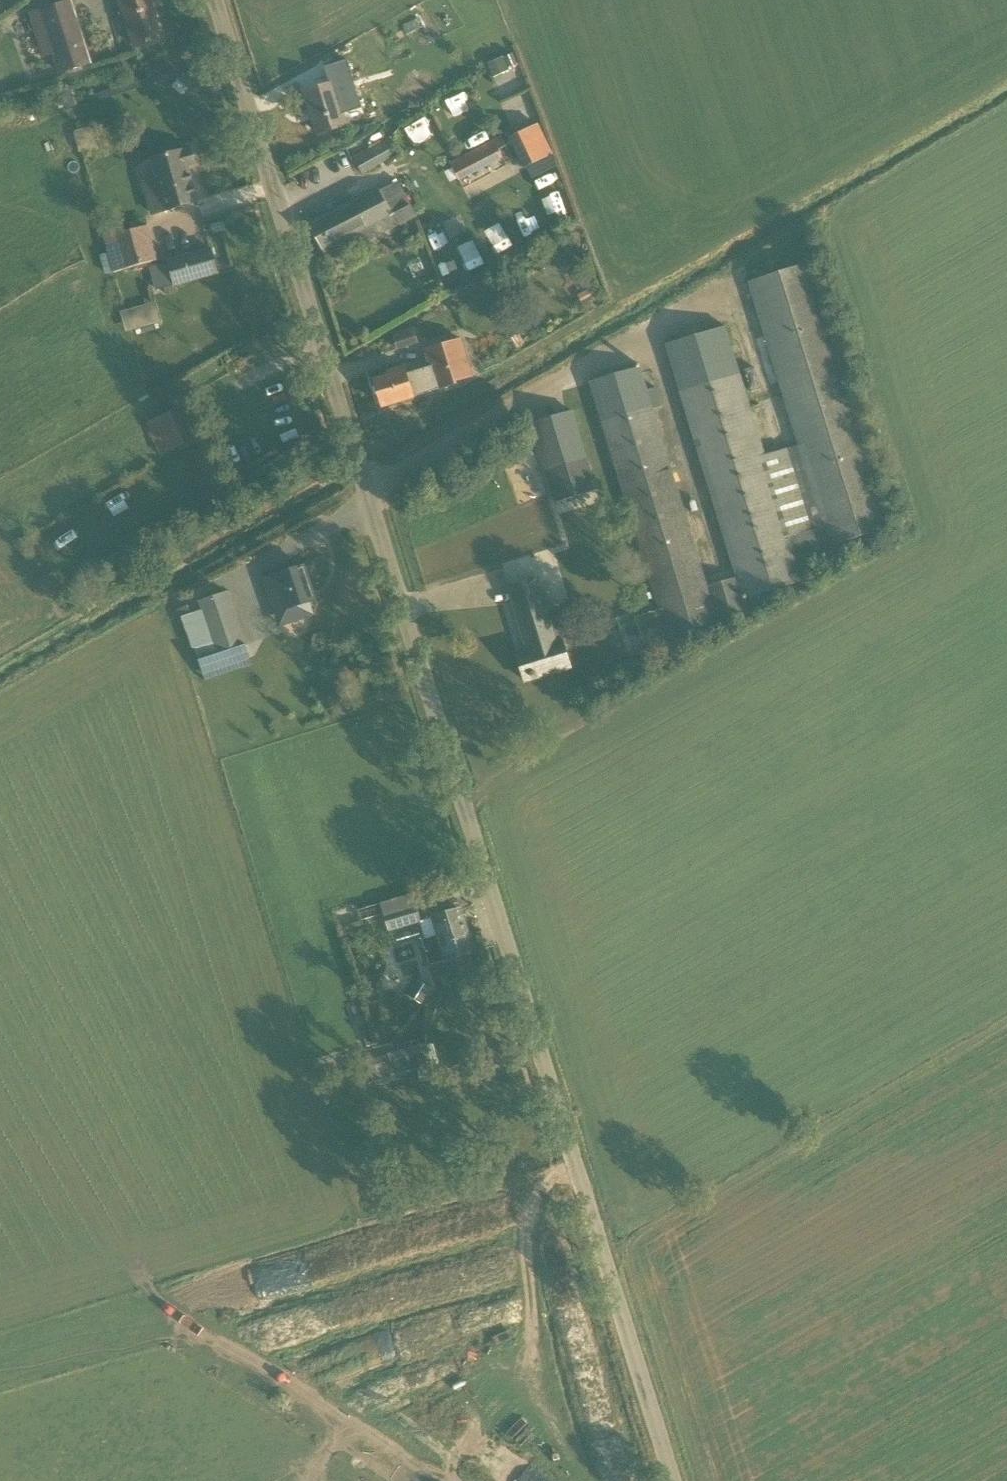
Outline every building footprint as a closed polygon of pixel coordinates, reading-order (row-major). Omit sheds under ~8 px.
[(135,47),(165,38),(153,0),(121,0),(135,47)] [(72,3),(41,12),(31,15),(44,57),(54,53),(60,73),(91,63),(72,3)] [(339,60),(348,92),(382,82),(373,49),(339,60)] [(518,62),(514,51),(506,54),(510,65),(518,62)] [(510,71),(503,57),(487,64),(494,78),(510,71)] [(415,81),(380,99),(387,112),(422,94),(415,81)] [(346,125),(333,84),(306,92),(319,134),(346,125)] [(63,90),(62,91),(66,108),(67,108),(75,106),(70,89),(63,90)] [(509,138),(524,168),(553,154),(538,124),(509,138)] [(499,150),(507,146),(501,136),(450,162),(460,181),(503,159),(499,150)] [(393,141),(373,153),(356,162),(362,173),(399,152),(393,141)] [(191,149),(153,160),(160,185),(147,189),(154,214),(198,202),(187,162),(194,160),(191,149)] [(416,215),(407,198),(397,180),(380,190),(309,227),(328,261),(347,251),(342,242),(352,237),(356,243),(368,237),(370,239),(416,215)] [(108,252),(113,271),(158,259),(147,219),(128,224),(130,230),(104,238),(108,252)] [(211,248),(149,266),(156,291),(218,273),(211,248)] [(538,272),(544,276),(551,273),(551,266),(545,262),(539,265),(538,272)] [(661,609),(635,616),(644,644),(670,637),(715,623),(710,608),(714,606),(720,623),(750,614),(745,598),(749,597),(752,607),(770,601),(767,592),(802,581),(797,565),(833,554),(830,544),(892,525),(812,262),(750,281),(824,525),(813,529),(787,447),(764,454),(725,326),(667,344),(738,577),(708,586),(655,409),(662,407),(656,388),(649,390),(642,367),(592,382),(661,609)] [(589,290),(579,295),(582,301),(592,296),(589,290)] [(124,329),(159,323),(155,302),(120,308),(124,329)] [(375,396),(380,396),(383,407),(457,384),(457,382),(474,377),(462,341),(426,352),(433,373),(409,380),(405,368),(387,373),(388,376),(375,380),(376,385),(373,388),(375,396)] [(177,408),(156,417),(170,451),(191,442),(177,408)] [(532,423),(547,473),(556,503),(596,491),(571,411),(532,423)] [(289,609),(293,621),(313,615),(309,602),(315,600),(304,566),(264,579),(269,594),(275,613),(289,609)] [(556,642),(537,579),(509,588),(528,650),(517,653),(526,682),(571,668),(563,640),(556,642)] [(227,590),(199,600),(216,654),(246,643),(227,590)] [(646,592),(639,594),(644,607),(651,604),(646,592)] [(231,652),(199,663),(205,682),(237,671),(231,652)] [(426,939),(423,939),(431,965),(474,952),(461,909),(434,917),(421,921),(413,893),(360,909),(363,919),(383,913),(388,932),(418,923),(421,922),(426,939)] [(422,1004),(431,989),(417,980),(407,994),(422,1004)] [(364,986),(369,1003),(382,999),(377,982),(364,986)] [(369,1061),(375,1080),(433,1064),(428,1045),(369,1061)]
